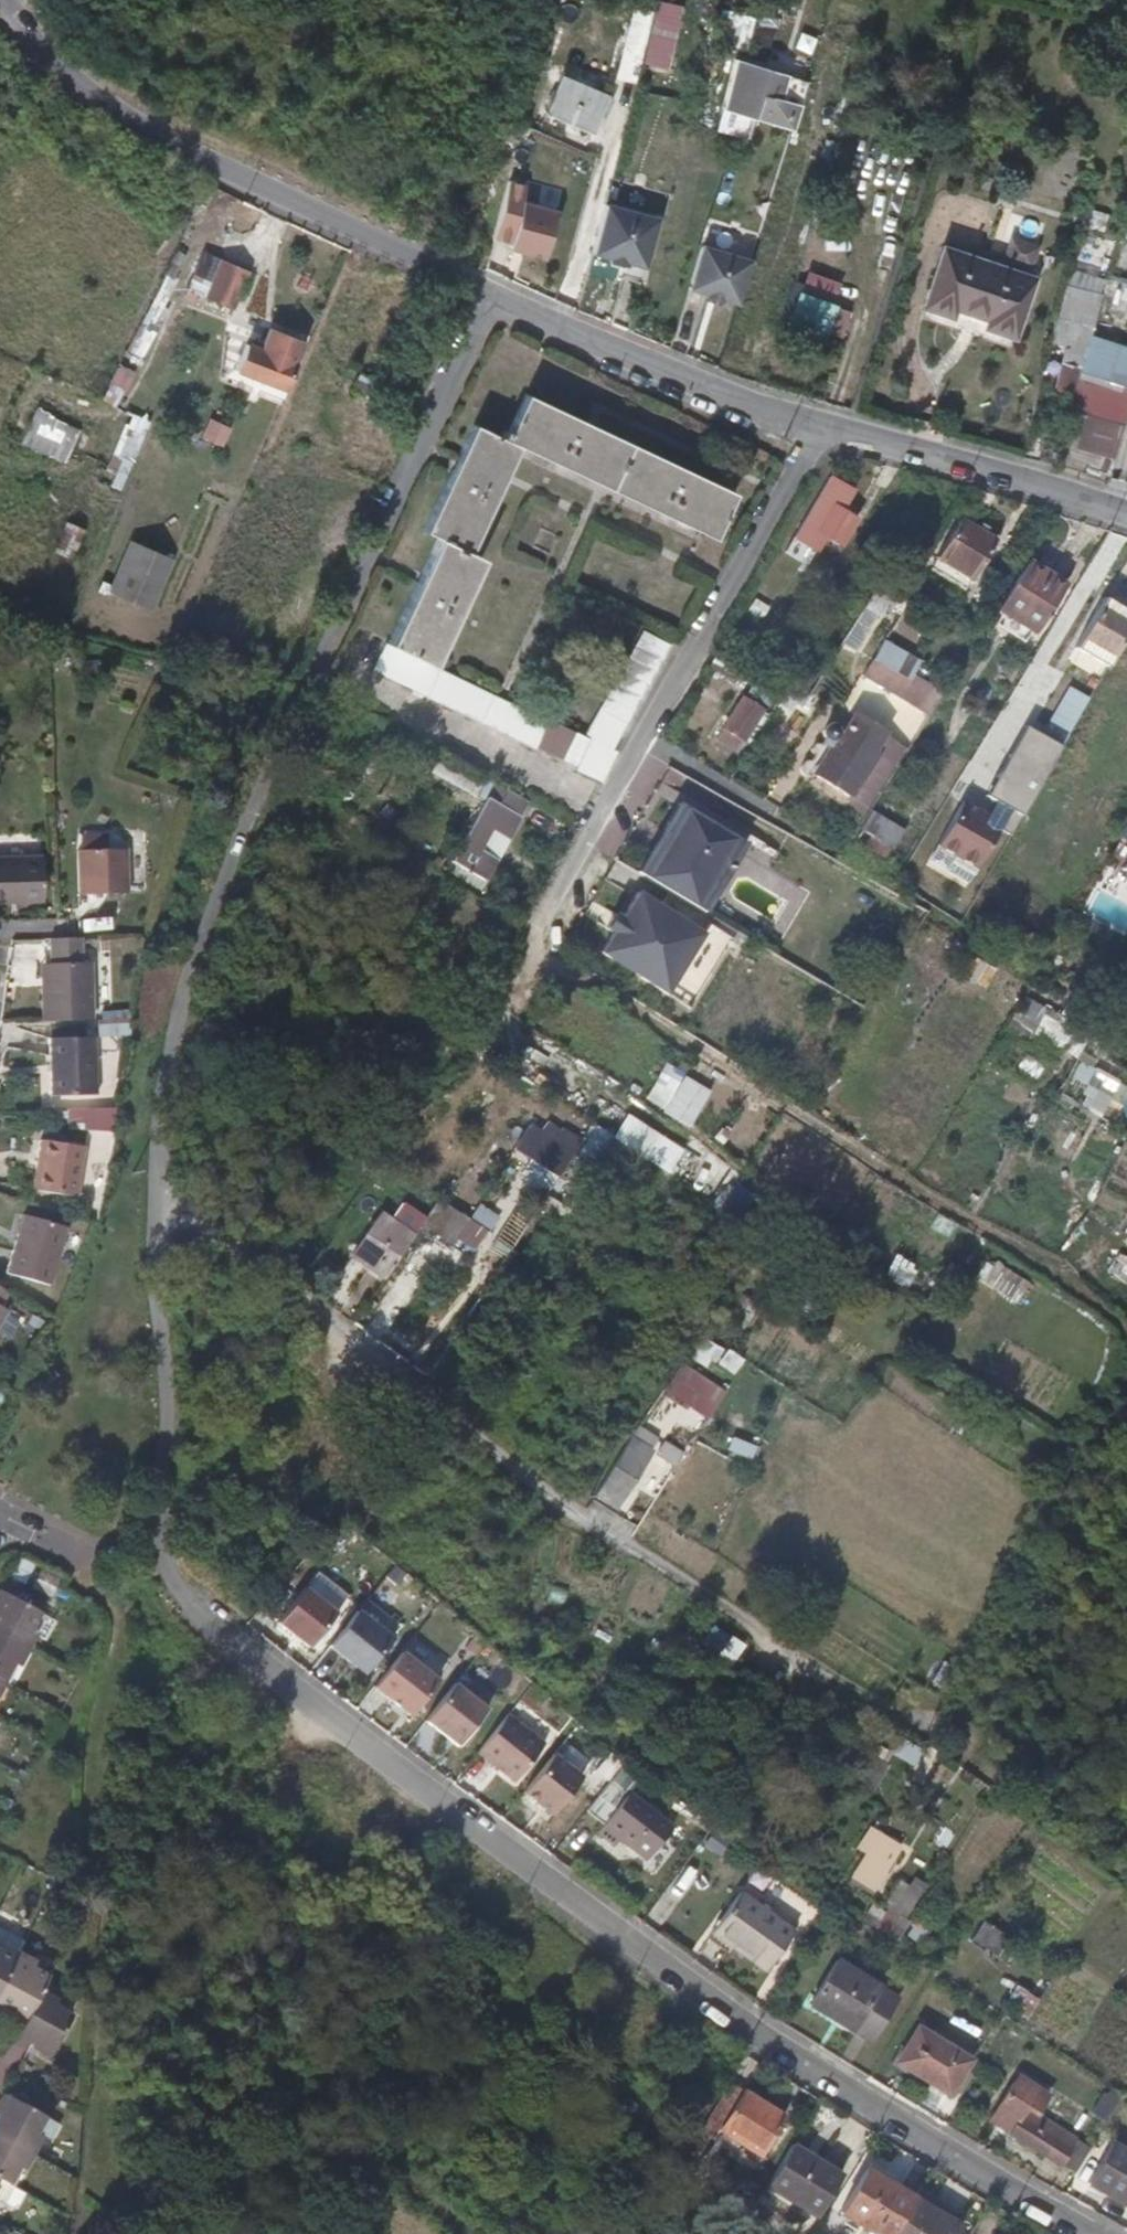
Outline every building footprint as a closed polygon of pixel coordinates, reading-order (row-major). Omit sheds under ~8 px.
[(758,18),(745,12),(736,44),(750,49),(758,18)] [(734,18),(724,15),(721,27),(731,30),(734,18)] [(632,84),(641,42),(624,37),(613,79),(632,84)] [(726,109),(739,60),(731,58),(718,107),(726,109)] [(778,97),(785,73),(739,60),(726,109),(744,114),(780,125),(790,102),(778,97)] [(567,111),(593,117),(603,83),(556,70),(546,105),(567,111)] [(791,129),(803,79),(785,73),(778,97),(790,102),(780,125),(791,129)] [(698,105),(686,103),(683,115),(695,118),(698,105)] [(591,126),(593,117),(567,111),(565,119),(591,126)] [(527,188),(510,185),(496,235),(516,241),(512,252),(548,263),(563,215),(524,205),(527,188)] [(1112,213),(1085,206),(1080,221),(1107,229),(1112,213)] [(657,225),(602,208),(589,255),(608,261),(607,263),(623,268),(624,265),(643,271),(657,225)] [(1007,234),(999,264),(1030,272),(1038,243),(1007,234)] [(723,300),(739,305),(751,262),(701,249),(690,292),(707,296),(706,300),(722,304),(723,300)] [(1031,278),(941,250),(921,317),(973,333),(988,272),(1030,281),(1031,278)] [(230,305),(246,268),(220,257),(204,294),(230,305)] [(1011,345),(1030,281),(988,272),(973,333),(1011,345)] [(799,286),(792,284),(781,320),(820,332),(828,305),(797,295),(799,286)] [(1089,333),(1091,326),(1077,321),(1083,299),(1080,297),(1083,289),(1064,284),(1063,288),(1050,340),(1068,344),(1055,389),(1070,394),(1077,369),(1079,370),(1089,333)] [(124,349),(137,356),(151,328),(138,322),(124,349)] [(283,388),(302,340),(270,326),(261,348),(246,341),(236,367),(283,388)] [(1089,333),(1079,370),(1112,379),(1123,343),(1089,333)] [(99,399),(118,408),(134,372),(116,363),(99,399)] [(1126,418),(1126,384),(1118,381),(1116,386),(1078,374),(1060,438),(1116,454),(1126,418)] [(734,495),(525,395),(510,427),(504,424),(499,436),(471,424),(424,523),(440,531),(386,637),(430,658),(483,551),(468,544),(516,444),(712,538),(734,495)] [(88,433),(63,422),(68,411),(37,398),(18,443),(74,466),(88,433)] [(197,438),(221,448),(229,428),(206,418),(197,438)] [(853,522),(824,507),(817,520),(807,515),(796,536),(834,557),(853,522)] [(73,560),(85,530),(64,521),(52,551),(73,560)] [(935,560),(971,580),(993,542),(957,521),(935,560)] [(873,538),(861,532),(854,546),(866,552),(873,538)] [(174,561),(130,543),(110,592),(153,610),(174,561)] [(966,590),(971,580),(935,560),(930,570),(966,590)] [(1027,561),(997,608),(1035,632),(1065,585),(1027,561)] [(858,656),(885,602),(866,593),(839,646),(858,656)] [(1102,599),(1073,649),(1106,667),(1126,630),(1126,613),(1102,599)] [(384,642),(370,668),(531,749),(534,744),(574,764),(572,768),(597,781),(614,750),(610,748),(667,646),(642,632),(583,734),(546,716),(544,721),(384,642)] [(835,646),(827,641),(823,648),(831,653),(835,646)] [(914,672),(877,651),(872,660),(909,681),(912,675),(914,672)] [(824,665),(814,659),(799,685),(808,690),(824,665)] [(921,681),(935,689),(939,682),(925,674),(921,681)] [(1066,738),(1088,698),(1069,688),(1047,727),(1066,738)] [(762,711),(748,702),(739,716),(736,714),(718,741),(735,752),(762,711)] [(1024,727),(984,797),(990,800),(1029,730),(1026,728),(1024,727)] [(999,831),(1009,837),(1060,748),(1029,730),(990,800),(994,803),(986,817),(977,811),(962,803),(936,848),(950,856),(976,871),(999,831)] [(893,763),(876,753),(871,761),(828,736),(807,768),(812,772),(810,775),(848,798),(845,803),(862,814),(893,763)] [(433,760),(426,773),(471,795),(477,782),(433,760)] [(852,843),(881,862),(901,828),(876,814),(882,806),(890,811),(903,791),(890,783),(852,843)] [(534,806),(498,786),(459,860),(492,879),(534,806)] [(683,807),(641,875),(664,889),(690,905),(706,881),(696,875),(707,857),(717,863),(732,838),(683,807)] [(1116,838),(1126,844),(1126,818),(1116,838)] [(928,863),(941,871),(967,886),(976,871),(950,856),(936,848),(928,863)] [(127,896),(125,851),(76,853),(78,898),(127,896)] [(1116,870),(1126,876),(1126,852),(1116,870)] [(41,859),(0,861),(0,905),(42,903),(41,859)] [(711,928),(715,921),(690,905),(664,889),(657,902),(635,887),(594,948),(682,1006),(728,938),(711,928)] [(111,1022),(111,965),(64,966),(64,989),(56,989),(55,1022),(111,1022)] [(1054,965),(1049,973),(1057,978),(1062,969),(1054,965)] [(64,989),(64,966),(56,966),(56,989),(64,989)] [(1011,1024),(1035,1033),(1045,1007),(1020,998),(1011,1024)] [(105,1096),(106,1040),(60,1040),(60,1096),(105,1096)] [(1032,1080),(1040,1067),(1022,1055),(1014,1068),(1032,1080)] [(661,1063),(641,1104),(680,1123),(694,1093),(677,1085),(683,1073),(661,1063)] [(1089,1074),(1083,1091),(1126,1107),(1126,1087),(1089,1074)] [(66,1104),(63,1123),(105,1130),(108,1110),(66,1104)] [(543,1165),(560,1141),(532,1122),(515,1147),(543,1165)] [(607,1150),(615,1137),(601,1128),(592,1141),(607,1150)] [(655,1198),(671,1175),(615,1137),(607,1150),(601,1160),(591,1175),(559,1225),(569,1231),(584,1209),(586,1211),(618,1157),(636,1169),(629,1181),(655,1198)] [(81,1201),(94,1152),(50,1140),(38,1189),(81,1201)] [(562,1143),(560,1141),(543,1165),(559,1175),(571,1157),(558,1149),(562,1143)] [(576,1165),(591,1175),(601,1160),(586,1149),(576,1165)] [(463,1212),(440,1197),(425,1220),(418,1229),(448,1251),(451,1246),(458,1236),(470,1217),(463,1212)] [(633,1214),(621,1206),(614,1217),(626,1225),(633,1214)] [(358,1256),(370,1264),(407,1211),(403,1208),(393,1223),(381,1214),(370,1229),(374,1232),(358,1256)] [(407,1211),(370,1264),(385,1275),(418,1229),(425,1220),(409,1208),(407,1211)] [(52,1284),(70,1224),(27,1213),(10,1271),(52,1284)] [(732,1222),(719,1213),(710,1228),(722,1236),(732,1222)] [(475,1247),(458,1236),(451,1246),(468,1257),(475,1247)] [(405,1302),(409,1305),(446,1254),(442,1251),(405,1302)] [(446,1254),(409,1305),(414,1308),(451,1257),(446,1254)] [(881,1274),(906,1287),(915,1268),(890,1255),(881,1274)] [(451,1257),(414,1308),(441,1328),(465,1294),(454,1286),(467,1269),(451,1257)] [(1024,1309),(1036,1288),(991,1263),(979,1283),(1024,1309)] [(15,1308),(0,1300),(0,1336),(15,1308)] [(441,1328),(414,1308),(406,1319),(434,1338),(441,1328)] [(725,1349),(714,1363),(730,1377),(742,1363),(725,1349)] [(654,1406),(676,1373),(675,1372),(651,1404),(654,1406)] [(714,1396),(676,1373),(654,1406),(675,1421),(671,1427),(687,1438),(714,1396)] [(724,1452),(749,1460),(753,1446),(728,1438),(724,1452)] [(638,1470),(619,1458),(593,1495),(612,1508),(638,1470)] [(339,1609),(307,1585),(280,1621),(312,1645),(339,1609)] [(39,1612),(0,1589),(0,1634),(14,1642),(25,1648),(34,1632),(30,1630),(39,1612)] [(360,1607),(333,1642),(369,1670),(396,1634),(360,1607)] [(729,1666),(741,1644),(710,1627),(697,1649),(729,1666)] [(25,1648),(14,1642),(0,1634),(0,1678),(3,1679),(12,1662),(16,1666),(25,1648)] [(405,1649),(378,1685),(413,1713),(441,1678),(405,1649)] [(457,1681),(428,1718),(460,1744),(489,1706),(457,1681)] [(530,1710),(541,1693),(529,1684),(517,1702),(530,1710)] [(510,1713),(480,1751),(517,1782),(548,1745),(510,1713)] [(891,1759),(912,1766),(918,1747),(897,1740),(891,1759)] [(555,1755),(526,1792),(554,1816),(584,1777),(555,1755)] [(920,1756),(904,1778),(930,1797),(946,1775),(920,1756)] [(615,1779),(591,1811),(609,1826),(604,1832),(620,1846),(626,1839),(651,1860),(678,1827),(636,1792),(634,1795),(615,1779)] [(899,1846),(879,1832),(851,1878),(871,1891),(883,1871),(887,1874),(895,1863),(890,1860),(899,1846)] [(686,1900),(704,1857),(687,1850),(669,1894),(686,1900)] [(919,1900),(906,1892),(896,1910),(908,1918),(919,1900)] [(704,1941),(723,1955),(758,1980),(786,1939),(732,1901),(704,1941)] [(373,1902),(368,1907),(387,1923),(391,1917),(373,1902)] [(860,1923),(886,1940),(898,1921),(873,1904),(860,1923)] [(986,1951),(995,1935),(983,1927),(973,1942),(986,1951)] [(1007,1942),(995,1935),(986,1951),(997,1958),(1007,1942)] [(720,1961),(723,1955),(704,1941),(700,1947),(720,1961)] [(15,1953),(0,1945),(0,1981),(15,1953)] [(46,1979),(30,1970),(33,1963),(15,1953),(0,1981),(0,2000),(8,2005),(6,2010),(24,2020),(38,1994),(46,1979)] [(877,1986),(835,1961),(808,2006),(870,2042),(892,2002),(874,1991),(877,1986)] [(1014,1986),(1006,1999),(1027,2012),(1035,2000),(1014,1986)] [(48,2060),(70,2019),(52,2008),(54,2004),(38,1994),(24,2020),(16,2035),(32,2044),(29,2049),(48,2060)] [(972,2061),(918,2027),(897,2061),(950,2095),(972,2061)] [(1026,2109),(1037,2092),(1039,2089),(1018,2077),(990,2122),(1074,2174),(1088,2147),(1049,2123),(1060,2102),(1050,2095),(1038,2116),(1031,2112),(1026,2109)] [(1106,2122),(1122,2094),(1111,2089),(1094,2115),(1106,2122)] [(42,2114),(3,2091),(0,2097),(0,2136),(30,2152),(39,2136),(33,2131),(42,2114)] [(1042,2094),(1037,2092),(1026,2109),(1031,2112),(1042,2094)] [(781,2117),(742,2094),(719,2132),(758,2156),(781,2117)] [(0,2136),(0,2179),(6,2182),(15,2164),(21,2168),(30,2152),(0,2136)] [(1114,2144),(1088,2187),(1126,2210),(1126,2152),(1114,2144)] [(839,2176),(790,2145),(766,2184),(816,2215),(839,2176)] [(913,2199),(867,2172),(842,2213),(876,2233),(891,2233),(913,2199)] [(922,2183),(913,2199),(891,2233),(956,2233),(961,2225),(926,2204),(934,2190),(922,2183)]
